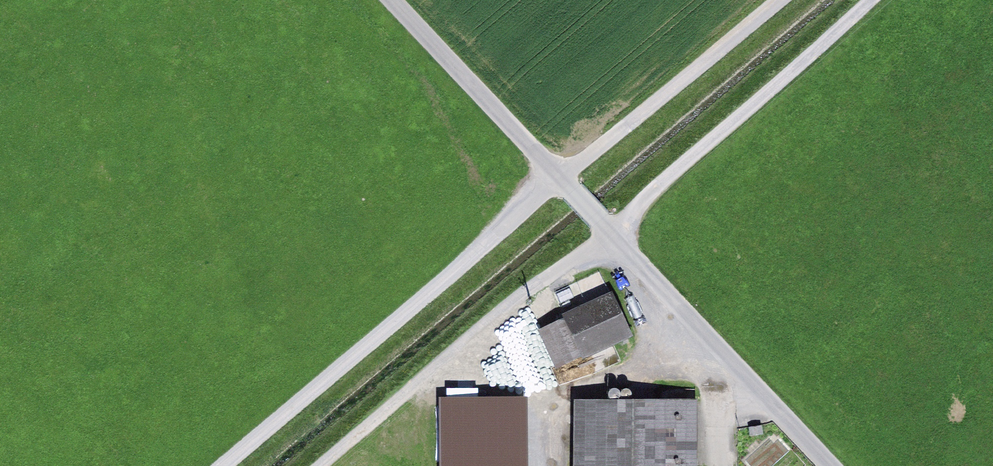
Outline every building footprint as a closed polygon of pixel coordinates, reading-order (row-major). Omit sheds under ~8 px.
[(583,361),(632,338),(612,297),(539,332),(557,369),(581,357),(583,361)] [(609,398),(611,400),(612,401),(615,401),(617,401),(619,399),(620,398),(621,396),(621,394),(620,392),(619,390),(617,389),(615,388),(613,388),(611,389),(610,390),(608,392),(608,394),(608,396),(609,398)] [(624,401),(626,401),(628,401),(629,400),(631,399),(632,397),(632,396),(631,394),(631,393),(629,392),(628,391),(626,391),(625,391),(623,392),(622,393),(621,395),(621,396),(622,398),(623,400),(624,401)] [(573,401),(572,465),(695,465),(696,403),(573,401)]
